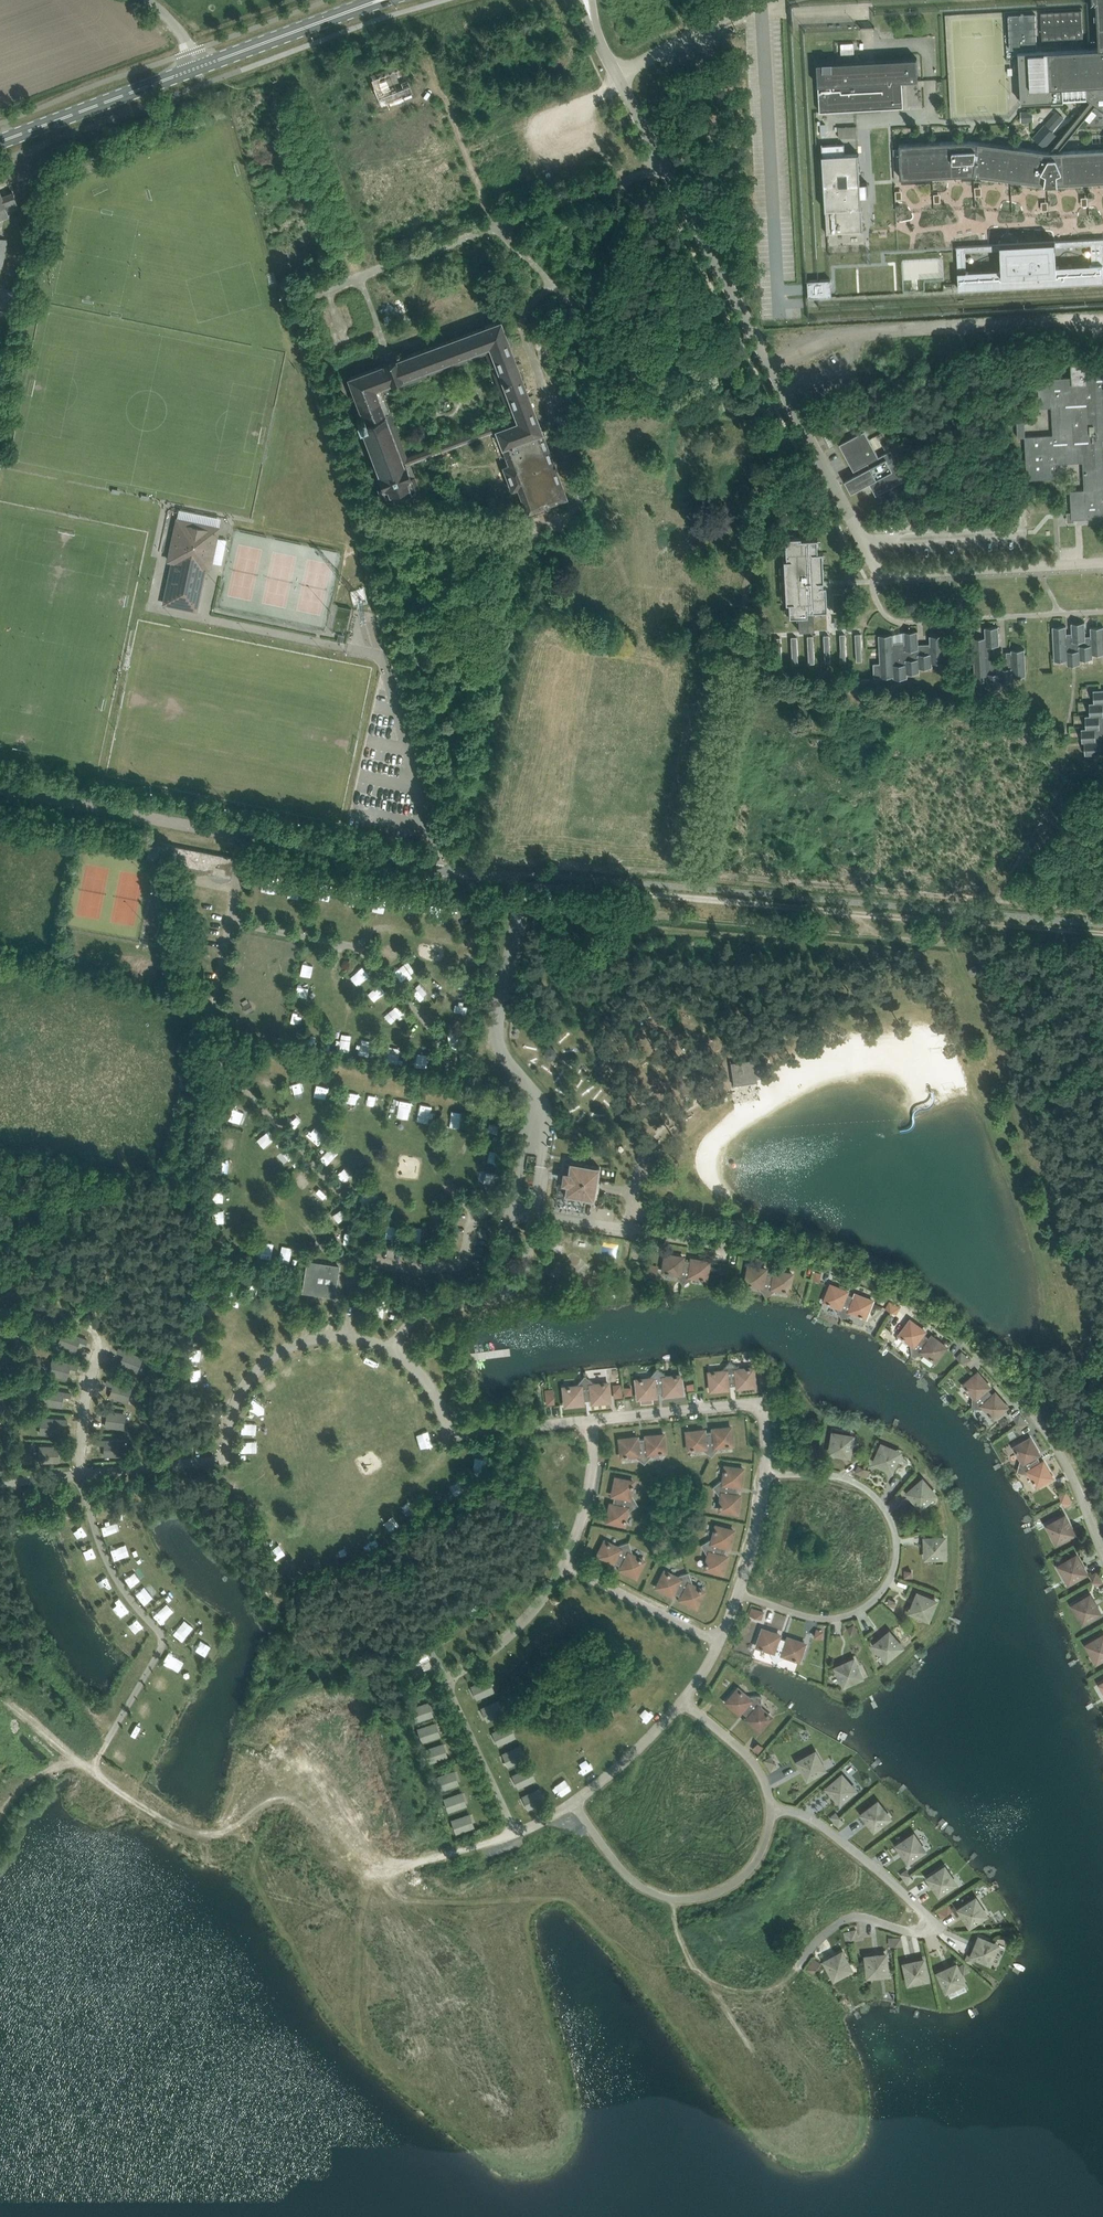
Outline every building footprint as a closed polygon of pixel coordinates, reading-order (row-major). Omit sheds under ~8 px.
[(1097,0),(1100,48),(1085,48),(1019,52),(1020,73),(1022,102),(1066,100),(1088,99),(1092,102),(1083,114),(1080,116),(1051,152),(1050,152),(979,142),(966,140),(901,145),(902,178),(974,174),(1049,184),(1102,181),(1102,148),(1060,151),(1096,106),(1102,110),(1102,0),(1093,0),(1093,1),(1097,0)] [(1082,10),(1041,12),(1043,39),(1084,37),(1082,10)] [(1036,12),(1009,14),(1011,47),(1038,46),(1036,12)] [(917,58),(817,63),(820,111),(878,108),(903,106),(902,80),(918,79),(917,58)] [(372,80),(379,98),(382,106),(413,93),(404,67),(372,80)] [(1033,110),(1021,111),(1021,121),(1034,121),(1033,110)] [(1045,125),(1032,138),(1040,145),(1052,131),(1054,133),(1066,119),(1056,110),(1044,124),(1045,125)] [(855,124),(837,125),(837,137),(855,136),(855,124)] [(861,183),(859,153),(845,154),(845,143),(822,145),(823,155),(826,209),(827,233),(863,231),(862,207),(861,195),(868,195),(868,182),(861,183)] [(5,207),(6,211),(18,206),(13,192),(2,196),(0,192),(0,208),(5,207)] [(0,238),(0,268),(2,269),(8,239),(0,238)] [(957,246),(959,289),(1102,281),(1102,255),(1102,243),(1102,238),(957,246)] [(847,261),(849,295),(942,290),(940,256),(847,261)] [(759,277),(758,262),(750,263),(751,278),(759,277)] [(267,275),(271,288),(278,285),(275,273),(267,275)] [(809,294),(809,297),(832,296),(831,278),(808,280),(808,284),(809,294)] [(379,365),(380,365),(348,377),(363,415),(357,418),(359,425),(361,424),(380,473),(377,474),(382,488),(379,489),(384,503),(390,506),(418,495),(421,488),(411,463),(496,430),(509,465),(503,467),(512,489),(518,487),(527,512),(567,497),(510,345),(511,345),(512,341),(511,338),(507,336),(506,336),(500,320),(434,345),(434,344),(379,365)] [(535,344),(539,354),(547,351),(543,340),(535,344)] [(563,361),(568,374),(575,371),(570,359),(563,361)] [(1090,368),(1089,359),(1071,360),(1072,376),(1036,378),(1038,407),(1052,407),(1053,434),(1026,436),(1025,414),(1017,415),(1018,438),(1025,438),(1027,478),(1057,477),(1056,463),(1083,462),(1085,489),(1070,490),(1072,519),(1102,517),(1102,367),(1090,368)] [(855,435),(850,438),(840,443),(854,470),(858,468),(860,472),(845,480),(852,492),(870,482),(876,494),(907,478),(891,449),(879,456),(865,430),(855,435)] [(458,468),(461,459),(453,456),(450,465),(458,468)] [(176,547),(164,603),(196,610),(208,554),(213,554),(219,527),(178,519),(172,546),(176,547)] [(785,580),(785,586),(785,593),(786,600),(786,603),(789,603),(789,608),(789,614),(790,617),(790,631),(814,630),(813,611),(818,611),(824,611),(826,610),(826,593),(825,588),(825,586),(822,586),(822,581),(823,581),(823,575),(822,569),(822,561),(822,555),(822,552),(817,552),(817,547),(816,541),(816,539),(800,539),(800,537),(794,537),(787,538),(785,538),(786,560),(783,560),(784,566),(784,572),(785,580)] [(833,611),(845,610),(844,592),(832,593),(833,611)] [(341,626),(348,627),(351,608),(344,607),(341,626)] [(1053,626),(1055,660),(1067,659),(1067,664),(1081,663),(1081,659),(1093,658),(1093,653),(1102,653),(1102,626),(1091,627),(1091,635),(1086,635),(1085,622),(1071,622),(1072,632),(1067,633),(1066,625),(1053,626)] [(1026,675),(1025,649),(1011,649),(1011,651),(1006,651),(1007,662),(995,663),(994,645),(1000,645),(999,626),(985,627),(986,637),(973,637),(975,680),(988,679),(988,687),(1002,686),(1002,681),(1014,681),(1014,676),(1026,675)] [(879,634),(881,672),(881,676),(894,676),(894,678),(908,677),(907,672),(920,672),(920,667),(933,666),(933,662),(945,661),(944,634),(930,635),(930,643),(919,643),(918,630),(904,631),(905,641),(893,642),(893,634),(879,634)] [(783,663),(861,660),(860,633),(782,635),(783,663)] [(871,686),(870,678),(862,679),(862,686),(871,686)] [(1094,689),(1094,702),(1090,702),(1090,715),(1086,715),(1086,728),(1082,728),(1082,741),(1085,741),(1085,754),(1102,753),(1102,689),(1094,689)] [(204,873),(208,874),(210,876),(211,877),(212,878),(214,879),(215,880),(216,881),(217,881),(219,881),(221,881),(223,881),(224,881),(226,881),(227,880),(228,880),(231,878),(233,868),(236,857),(150,840),(148,851),(146,859),(204,871),(204,873)] [(348,888),(346,903),(357,905),(358,889),(348,888)] [(379,998),(388,991),(381,983),(373,990),(379,998)] [(459,995),(471,995),(471,983),(459,983),(459,995)] [(250,1001),(242,1006),(247,1013),(254,1009),(250,1001)] [(359,1052),(368,1053),(370,1040),(360,1039),(359,1052)] [(426,1059),(428,1048),(420,1046),(418,1057),(426,1059)] [(730,1062),(732,1074),(733,1085),(757,1082),(757,1078),(766,1076),(766,1072),(768,1072),(766,1063),(755,1065),(754,1059),(730,1062)] [(399,1101),(399,1114),(409,1114),(409,1101),(399,1101)] [(337,1148),(323,1160),(331,1168),(344,1156),(337,1148)] [(499,1162),(501,1150),(488,1148),(486,1160),(499,1162)] [(566,1182),(564,1194),(594,1199),(595,1192),(597,1179),(599,1165),(587,1164),(569,1161),(567,1173),(565,1173),(564,1182),(566,1182)] [(480,1172),(478,1185),(495,1188),(497,1174),(480,1172)] [(322,1186),(310,1197),(318,1205),(330,1194),(322,1186)] [(341,1232),(339,1242),(350,1245),(352,1234),(341,1232)] [(293,1253),(295,1244),(283,1242),(281,1251),(293,1253)] [(688,1261),(689,1257),(668,1253),(665,1274),(680,1277),(687,1286),(690,1262),(688,1261)] [(715,1261),(694,1259),(693,1264),(690,1262),(687,1286),(695,1279),(711,1282),(715,1261)] [(307,1265),(304,1287),(312,1289),(311,1292),(335,1296),(336,1286),(333,1286),(335,1275),(338,1276),(339,1266),(316,1262),(315,1266),(307,1265)] [(648,1276),(656,1278),(658,1266),(650,1264),(648,1276)] [(764,1290),(770,1299),(770,1297),(772,1274),(771,1274),(772,1269),(751,1266),(747,1286),(764,1290)] [(797,1274),(777,1270),(776,1275),(772,1273),(772,1274),(770,1297),(778,1291),(793,1295),(797,1274)] [(815,1271),(813,1279),(820,1280),(822,1273),(815,1271)] [(846,1308),(851,1295),(848,1294),(850,1290),(830,1282),(823,1302),(838,1308),(842,1318),(849,1315),(846,1308)] [(853,1296),(851,1295),(846,1308),(849,1315),(852,1313),(867,1319),(875,1299),(855,1292),(853,1296)] [(891,1311),(895,1304),(889,1301),(886,1308),(891,1311)] [(901,1307),(895,1304),(891,1311),(897,1314),(901,1307)] [(919,1346),(927,1335),(925,1334),(927,1330),(910,1318),(898,1335),(911,1344),(912,1356),(920,1354),(919,1346)] [(89,1339),(63,1329),(57,1345),(76,1352),(80,1341),(87,1344),(89,1339)] [(929,1337),(927,1335),(919,1346),(920,1354),(923,1354),(936,1363),(949,1346),(932,1334),(929,1337)] [(144,1357),(119,1347),(117,1351),(123,1354),(119,1365),(137,1373),(144,1357)] [(0,1351),(0,1368),(7,1370),(11,1354),(0,1351)] [(961,1361),(966,1355),(962,1351),(956,1357),(961,1361)] [(971,1359),(966,1355),(961,1361),(966,1366),(971,1359)] [(79,1365),(53,1358),(48,1374),(67,1379),(70,1367),(78,1369),(79,1365)] [(732,1385),(736,1385),(734,1361),(725,1372),(712,1373),(716,1391),(732,1389),(732,1385)] [(734,1362),(737,1386),(741,1385),(741,1388),(759,1386),(757,1369),(745,1370),(734,1362)] [(662,1370),(662,1369),(653,1380),(640,1381),(642,1399),(660,1397),(659,1394),(666,1393),(662,1370)] [(673,1378),(662,1370),(666,1393),(668,1392),(669,1396),(686,1394),(684,1377),(673,1378)] [(766,1370),(759,1370),(760,1382),(767,1382),(766,1370)] [(963,1384),(973,1396),(972,1408),(979,1408),(980,1400),(991,1391),(989,1389),(992,1386),(978,1370),(963,1384)] [(589,1376),(589,1377),(591,1401),(596,1400),(596,1403),(614,1402),(612,1384),(599,1386),(589,1376)] [(587,1401),(591,1401),(589,1377),(580,1387),(567,1388),(570,1406),(588,1404),(587,1401)] [(133,1386),(107,1379),(106,1383),(113,1385),(109,1397),(128,1403),(133,1386)] [(622,1384),(613,1385),(615,1397),(623,1396),(622,1384)] [(72,1392),(45,1388),(42,1404),(62,1407),(64,1396),(71,1397),(72,1392)] [(547,1403),(551,1403),(554,1402),(553,1389),(550,1389),(546,1389),(547,1403)] [(980,1400),(979,1408),(983,1408),(994,1420),(1009,1407),(996,1391),(993,1393),(991,1391),(980,1400)] [(249,1409),(257,1413),(262,1403),(253,1399),(249,1409)] [(127,1413),(100,1409),(99,1413),(107,1414),(105,1427),(125,1430),(127,1413)] [(1017,1423),(1024,1418),(1020,1413),(1014,1419),(1017,1423)] [(68,1419),(41,1417),(40,1432),(60,1434),(61,1423),(68,1423),(68,1419)] [(1028,1423),(1024,1418),(1017,1423),(1022,1428),(1028,1423)] [(711,1445),(706,1451),(712,1456),(721,1445),(733,1443),(731,1426),(713,1427),(714,1430),(709,1431),(711,1445)] [(711,1445),(709,1431),(705,1431),(705,1428),(687,1430),(689,1448),(701,1447),(706,1451),(711,1445)] [(642,1454),(639,1458),(645,1463),(653,1452),(666,1451),(664,1433),(646,1435),(646,1438),(642,1438),(644,1452),(642,1454)] [(852,1436),(835,1433),(832,1451),(849,1454),(852,1436)] [(1013,1446),(1020,1460),(1017,1471),(1025,1473),(1027,1465),(1039,1458),(1038,1456),(1041,1454),(1031,1436),(1013,1446)] [(632,1457),(637,1460),(639,1458),(642,1454),(640,1440),(636,1441),(636,1438),(618,1440),(620,1458),(632,1457)] [(124,1439),(97,1439),(97,1444),(104,1444),(104,1457),(124,1457),(124,1439)] [(243,1440),(243,1451),(259,1451),(259,1440),(243,1440)] [(899,1452),(883,1445),(876,1461),(893,1468),(899,1452)] [(39,1462),(59,1463),(60,1450),(67,1451),(67,1447),(40,1446),(39,1462)] [(476,1451),(475,1459),(488,1461),(489,1453),(476,1451)] [(1027,1465),(1025,1473),(1028,1474),(1036,1488),(1055,1477),(1044,1459),(1040,1461),(1039,1458),(1027,1465)] [(861,1475),(865,1467),(858,1465),(855,1473),(861,1475)] [(723,1488),(737,1490),(738,1485),(740,1486),(743,1468),(725,1466),(723,1478),(718,1482),(723,1488)] [(865,1467),(861,1475),(867,1477),(870,1470),(865,1467)] [(628,1503),(633,1509),(638,1505),(630,1494),(633,1481),(615,1478),(612,1496),(615,1496),(614,1501),(628,1503)] [(935,1494),(923,1480),(910,1492),(921,1505),(935,1494)] [(737,1494),(737,1490),(723,1488),(718,1482),(712,1487),(721,1498),(720,1510),(737,1512),(739,1495),(737,1494)] [(1062,1500),(1069,1496),(1067,1491),(1059,1495),(1062,1500)] [(1073,1503),(1069,1496),(1062,1500),(1066,1507),(1073,1503)] [(627,1513),(633,1509),(628,1503),(614,1501),(613,1505),(610,1504),(607,1522),(625,1525),(627,1513)] [(1077,1534),(1066,1512),(1045,1524),(1056,1545),(1077,1534)] [(103,1536),(121,1533),(120,1522),(102,1524),(103,1536)] [(915,1527),(909,1522),(903,1528),(908,1533),(915,1527)] [(84,1524),(74,1527),(77,1537),(88,1534),(84,1524)] [(711,1547),(725,1550),(726,1546),(729,1547),(733,1529),(716,1525),(713,1537),(707,1541),(711,1547)] [(945,1555),(945,1538),(927,1538),(927,1556),(945,1555)] [(624,1551),(631,1548),(629,1541),(616,1545),(605,1540),(596,1556),(612,1564),(614,1561),(618,1563),(624,1551)] [(711,1547),(707,1541),(701,1545),(708,1556),(705,1568),(723,1573),(727,1555),(724,1555),(725,1550),(711,1547)] [(122,1543),(110,1549),(115,1562),(127,1557),(122,1543)] [(624,1551),(618,1563),(622,1565),(620,1568),(636,1576),(644,1560),(633,1554),(631,1548),(624,1551)] [(96,1550),(81,1556),(84,1565),(100,1559),(96,1550)] [(1089,1573),(1078,1552),(1057,1564),(1069,1584),(1089,1573)] [(137,1564),(122,1573),(128,1582),(142,1574),(137,1564)] [(674,1591),(677,1593),(684,1581),(691,1578),(689,1571),(676,1576),(665,1570),(656,1586),(672,1594),(674,1591)] [(904,1578),(913,1578),(913,1570),(904,1570),(904,1578)] [(1093,1580),(1100,1576),(1097,1571),(1090,1575),(1093,1580)] [(1100,1576),(1093,1580),(1097,1587),(1102,1583),(1102,1580),(1100,1576)] [(684,1581),(677,1593),(681,1596),(680,1598),(696,1606),(704,1591),(693,1585),(691,1578),(684,1581)] [(145,1602),(156,1591),(149,1584),(138,1595),(145,1602)] [(1091,1592),(1070,1603),(1082,1624),(1102,1613),(1102,1612),(1091,1592)] [(913,1610),(929,1617),(936,1601),(919,1594),(913,1610)] [(886,1604),(895,1608),(897,1601),(889,1598),(886,1604)] [(154,1614),(161,1622),(175,1609),(168,1601),(154,1614)] [(764,1611),(752,1607),(749,1615),(761,1619),(764,1611)] [(549,1611),(544,1616),(550,1622),(554,1617),(549,1611)] [(185,1643),(189,1639),(186,1636),(194,1626),(185,1618),(173,1633),(185,1643)] [(858,1630),(854,1624),(847,1627),(851,1634),(858,1630)] [(769,1649),(772,1655),(779,1652),(783,1638),(779,1637),(780,1634),(763,1628),(757,1645),(769,1649)] [(823,1631),(816,1628),(813,1636),(821,1639),(823,1631)] [(888,1657),(901,1646),(890,1632),(877,1644),(888,1657)] [(1096,1664),(1102,1660),(1102,1632),(1084,1644),(1096,1664)] [(779,1652),(772,1655),(775,1662),(788,1656),(800,1660),(805,1643),(788,1637),(787,1640),(783,1638),(779,1652)] [(680,1653),(692,1660),(700,1644),(688,1638),(680,1653)] [(204,1657),(211,1646),(200,1639),(193,1649),(204,1657)] [(412,1655),(424,1650),(421,1642),(407,1649),(410,1656),(406,1659),(409,1667),(414,1665),(418,1672),(432,1666),(431,1663),(428,1658),(416,1664),(412,1655)] [(169,1651),(164,1660),(179,1668),(184,1659),(169,1651)] [(838,1667),(845,1683),(861,1676),(854,1660),(838,1667)] [(155,1677),(150,1686),(159,1691),(164,1682),(155,1677)] [(495,1689),(490,1678),(472,1686),(477,1697),(495,1689)] [(665,1702),(673,1693),(660,1682),(652,1692),(665,1702)] [(742,1711),(745,1713),(754,1703),(754,1695),(747,1695),(738,1687),(726,1701),(740,1713),(742,1711)] [(761,1694),(754,1695),(754,1703),(745,1713),(748,1716),(747,1718),(760,1730),(772,1716),(762,1708),(761,1694)] [(504,1710),(499,1699),(481,1707),(486,1717),(504,1710)] [(433,1713),(430,1701),(412,1707),(415,1719),(433,1713)] [(647,1708),(642,1719),(652,1723),(657,1712),(647,1708)] [(440,1734),(436,1722),(418,1728),(422,1740),(440,1734)] [(515,1734),(510,1723),(492,1731),(497,1742),(515,1734)] [(448,1754),(444,1742),(426,1748),(430,1760),(448,1754)] [(752,1749),(758,1753),(763,1747),(758,1742),(752,1749)] [(525,1756),(520,1745),(503,1753),(507,1764),(525,1756)] [(809,1777),(825,1768),(816,1752),(800,1761),(809,1777)] [(771,1756),(763,1760),(770,1772),(778,1767),(771,1756)] [(536,1777),(531,1766),(513,1774),(518,1784),(536,1777)] [(459,1782),(455,1770),(437,1776),(441,1788),(459,1782)] [(841,1801),(855,1789),(843,1774),(829,1787),(841,1801)] [(545,1799),(541,1788),(523,1796),(528,1807),(545,1799)] [(466,1805),(462,1793),(444,1799),(448,1811),(466,1805)] [(875,1828),(890,1817),(879,1802),(864,1813),(875,1828)] [(834,1822),(841,1816),(836,1811),(829,1817),(834,1822)] [(474,1825),(470,1813),(452,1819),(456,1831),(474,1825)] [(845,1822),(841,1816),(834,1822),(839,1828),(845,1822)] [(910,1860),(925,1849),(915,1834),(899,1844),(910,1860)] [(940,1893),(956,1882),(946,1867),(930,1877),(940,1893)] [(904,1879),(911,1874),(907,1869),(900,1874),(904,1879)] [(915,1880),(911,1874),(904,1879),(908,1885),(915,1880)] [(971,1924),(987,1914),(977,1898),(961,1908),(971,1924)] [(942,1917),(952,1910),(949,1904),(938,1911),(942,1917)] [(845,1940),(853,1938),(851,1930),(844,1932),(845,1940)] [(901,1937),(888,1937),(889,1946),(902,1945),(901,1937)] [(991,1961),(998,1944),(981,1937),(974,1954),(991,1961)] [(836,1977),(852,1968),(843,1952),(827,1960),(836,1977)] [(976,1957),(967,1953),(964,1961),(972,1965),(976,1957)] [(870,1975),(889,1972),(886,1954),(868,1956),(870,1975)] [(821,1963),(814,1958),(806,1969),(813,1974),(821,1963)] [(910,1981),(928,1977),(924,1959),(906,1963),(910,1981)] [(964,1973),(970,1969),(965,1962),(959,1966),(964,1973)] [(948,1989),(965,1981),(957,1964),(940,1972),(948,1989)] [(967,1985),(951,1991),(953,1996),(969,1989),(967,1985)]
